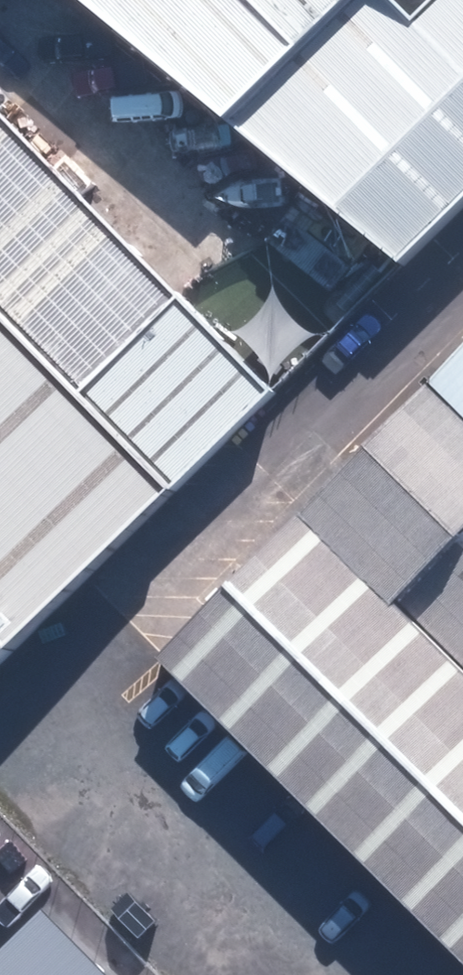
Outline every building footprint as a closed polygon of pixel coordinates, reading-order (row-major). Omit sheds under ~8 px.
[(239,120),(359,0),(92,0),(239,120)] [(239,120),(415,262),(462,214),(462,0),(442,0),(423,20),(401,0),(359,0),(239,120)] [(178,508),(281,408),(0,120),(0,326),(178,508)] [(178,508),(0,326),(0,641),(20,661),(178,508)] [(320,521),(462,667),(462,383),(320,521)] [(320,521),(172,664),(462,962),(462,667),(320,521)] [(20,661),(0,641),(0,680),(20,661)] [(51,924),(0,973),(0,974),(100,974),(51,924)]
